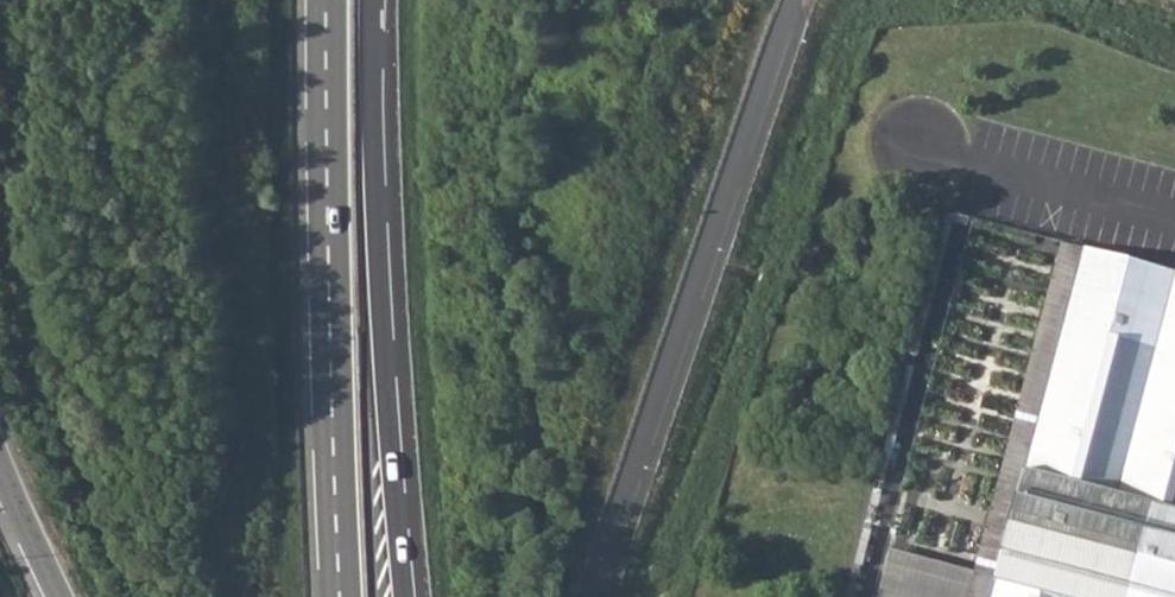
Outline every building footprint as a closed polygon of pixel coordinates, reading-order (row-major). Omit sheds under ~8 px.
[(1082,246),(988,596),(1174,596),(1174,271),(1082,246)]
